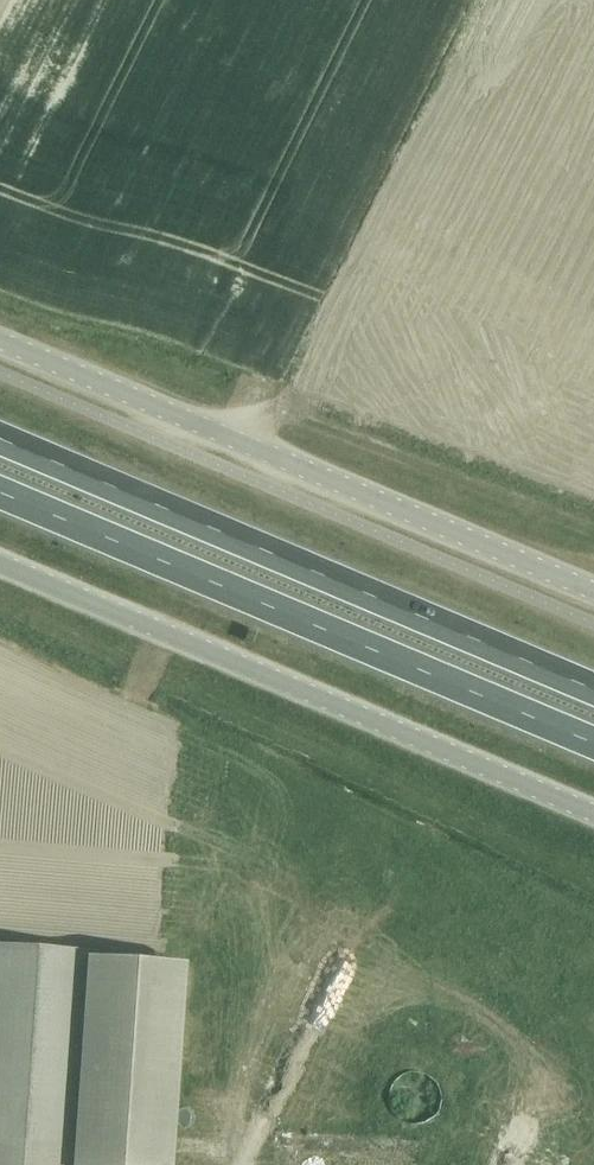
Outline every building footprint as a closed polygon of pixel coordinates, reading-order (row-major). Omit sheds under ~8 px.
[(83,957),(0,952),(0,1164),(68,1164),(83,957)] [(68,1164),(168,1164),(183,964),(83,957),(68,1164)]
